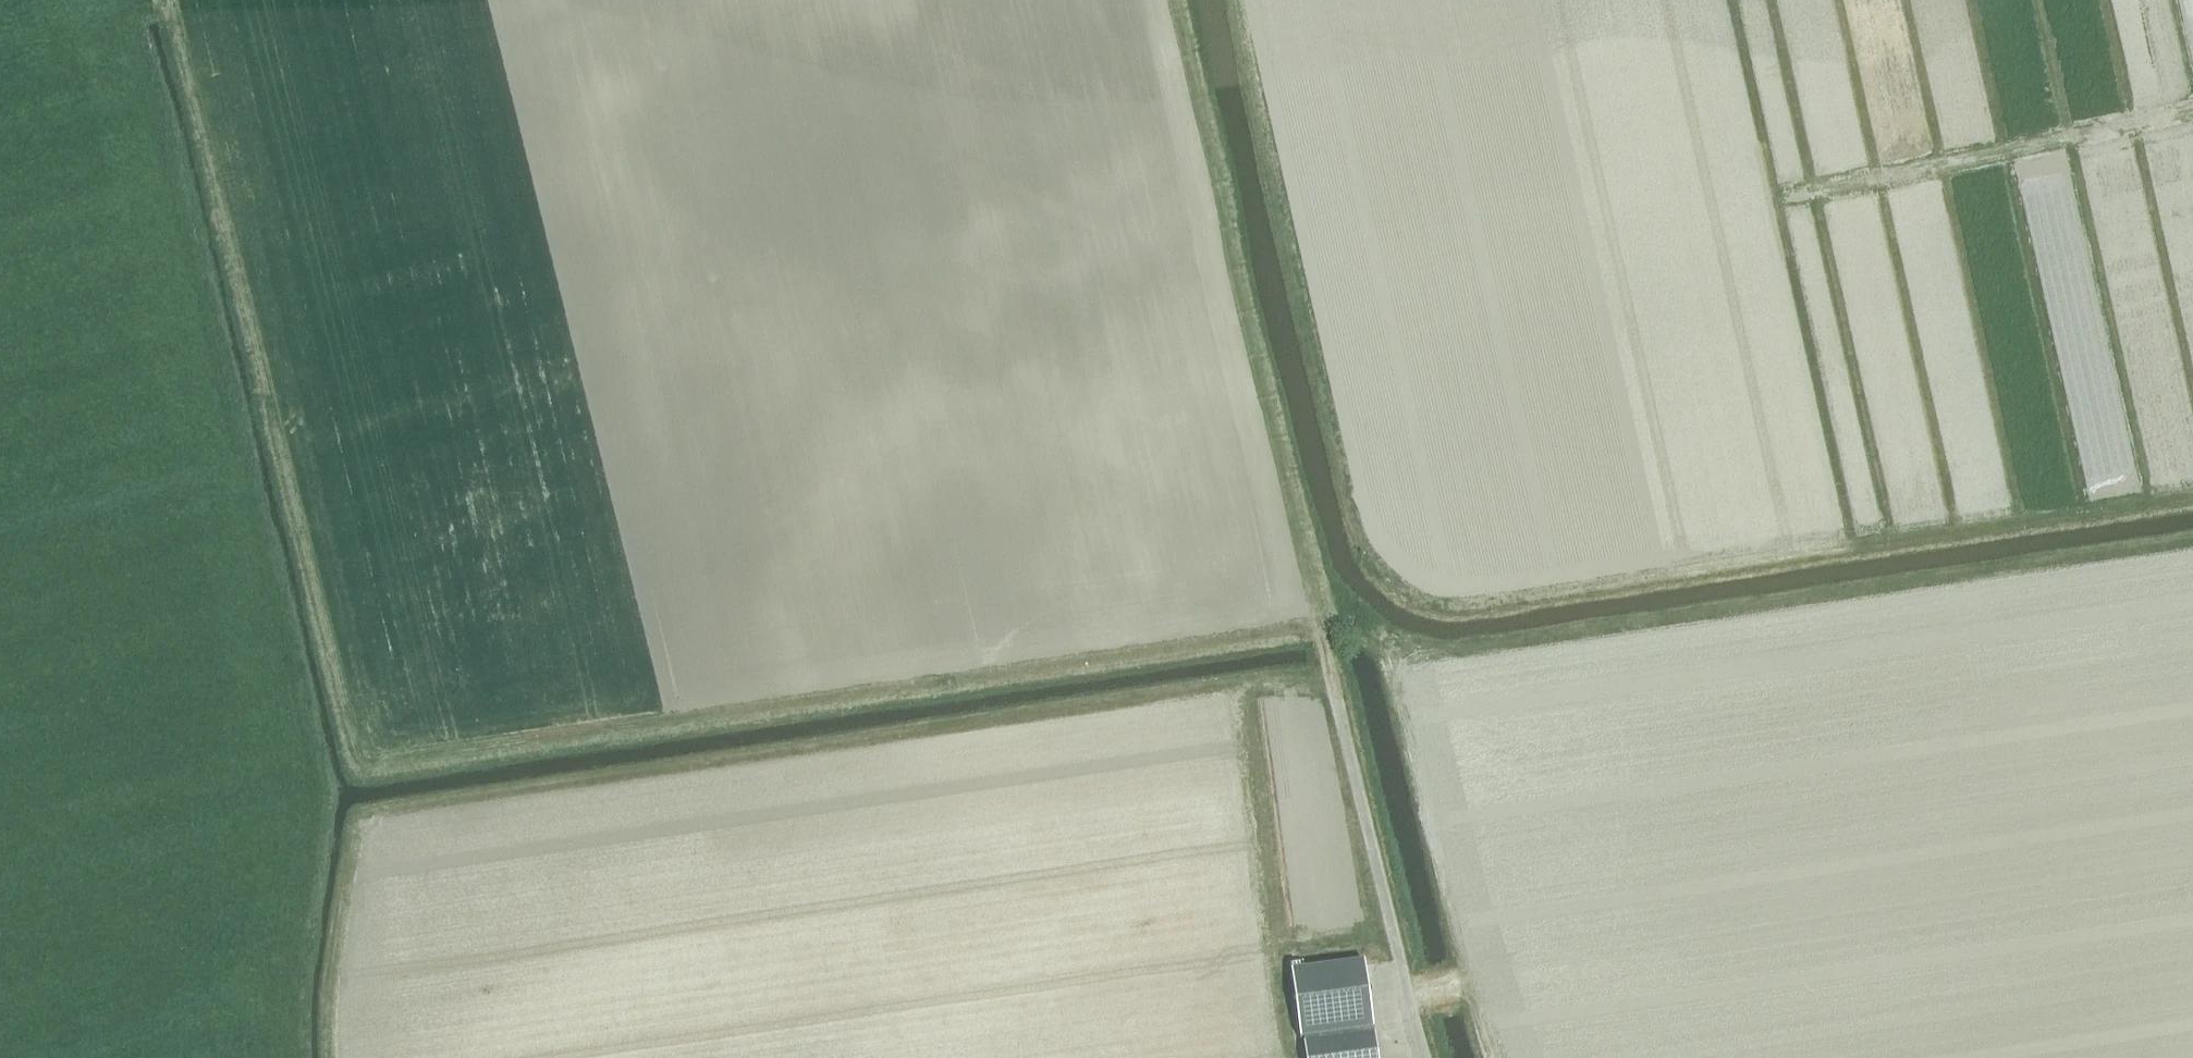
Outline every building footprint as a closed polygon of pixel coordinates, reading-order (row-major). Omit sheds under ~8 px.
[(1371,1006),(1365,963),(1305,972),(1304,962),(1291,964),(1302,1041),(1305,1041),(1307,1057),(1377,1057),(1373,1033),(1375,1033),(1371,1006)]
